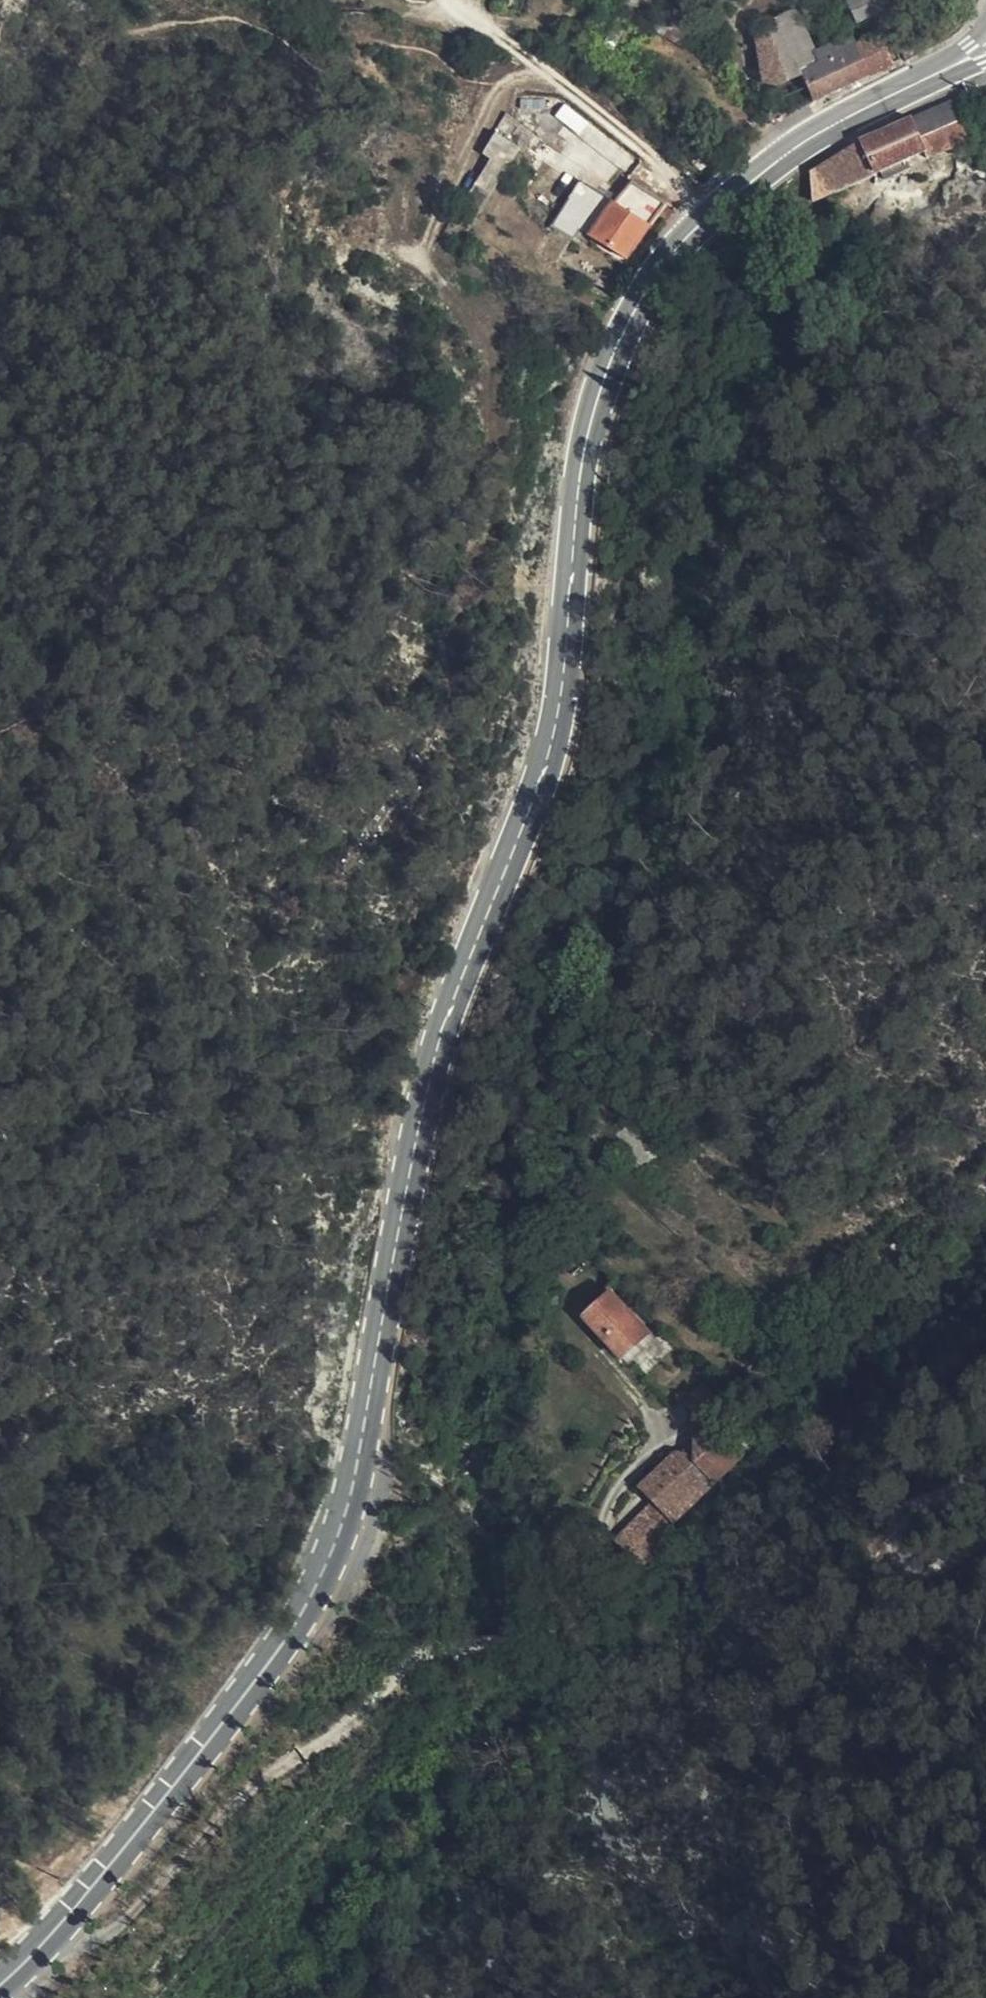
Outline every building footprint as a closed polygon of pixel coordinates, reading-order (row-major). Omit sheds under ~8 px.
[(796,10),(801,23),(823,8),(818,0),(796,0),(792,2),(796,10)] [(883,9),(879,0),(855,0),(849,3),(858,22),(883,9)] [(777,29),(754,37),(762,84),(775,87),(800,77),(812,100),(869,74),(856,47),(852,38),(816,54),(801,23),(796,10),(773,20),(777,29)] [(856,47),(869,74),(899,61),(887,36),(886,33),(856,47)] [(925,156),(928,161),(975,140),(957,100),(912,120),(927,154),(925,156)] [(533,137),(506,113),(482,154),(489,160),(437,244),(454,255),(512,160),(519,150),(523,153),(533,137)] [(860,142),(876,177),(882,174),(909,163),(925,156),(927,154),(912,120),(860,142)] [(812,174),(814,205),(876,177),(860,142),(812,174)] [(909,163),(882,174),(886,183),(912,171),(909,163)] [(579,182),(551,228),(572,241),(577,234),(587,241),(590,236),(627,259),(665,206),(632,184),(615,205),(579,182)] [(582,1278),(604,1305),(615,1295),(620,1291),(598,1264),(582,1278)] [(615,1295),(604,1305),(591,1317),(625,1357),(650,1336),(615,1295)] [(678,1454),(659,1470),(641,1485),(655,1499),(679,1522),(702,1497),(716,1480),(742,1454),(717,1423),(689,1444),(690,1457),(678,1454)] [(613,1570),(627,1584),(679,1522),(655,1499),(617,1542),(627,1553),(613,1570)]
